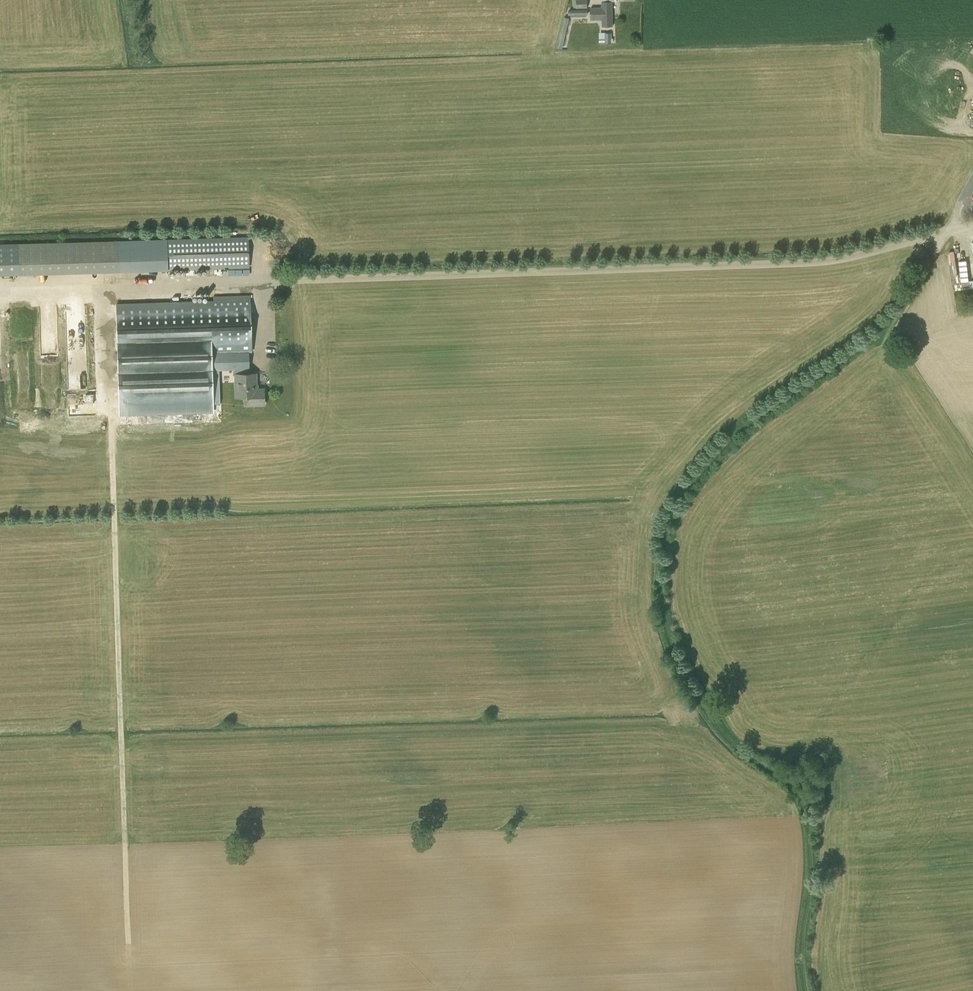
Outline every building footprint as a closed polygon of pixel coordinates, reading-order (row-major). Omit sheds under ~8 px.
[(587,14),(587,0),(576,0),(576,9),(568,9),(569,15),(587,14)] [(613,26),(612,1),(601,1),(602,7),(590,7),(590,20),(602,20),(602,27),(613,26)] [(562,48),(569,18),(564,17),(557,47),(562,48)] [(249,267),(248,236),(167,239),(168,269),(249,267)] [(121,271),(168,269),(167,239),(120,240),(121,271)] [(959,261),(962,289),(972,288),(972,280),(969,280),(967,260),(959,261)] [(213,300),(115,303),(119,415),(213,412),(212,353),(232,353),(233,375),(234,375),(234,397),(244,397),(244,406),(265,405),(264,388),(258,388),(257,388),(257,385),(257,373),(249,373),(249,353),(252,353),(250,295),(213,296),(213,300)] [(78,373),(70,373),(71,385),(85,384),(85,366),(78,366),(78,373)]
